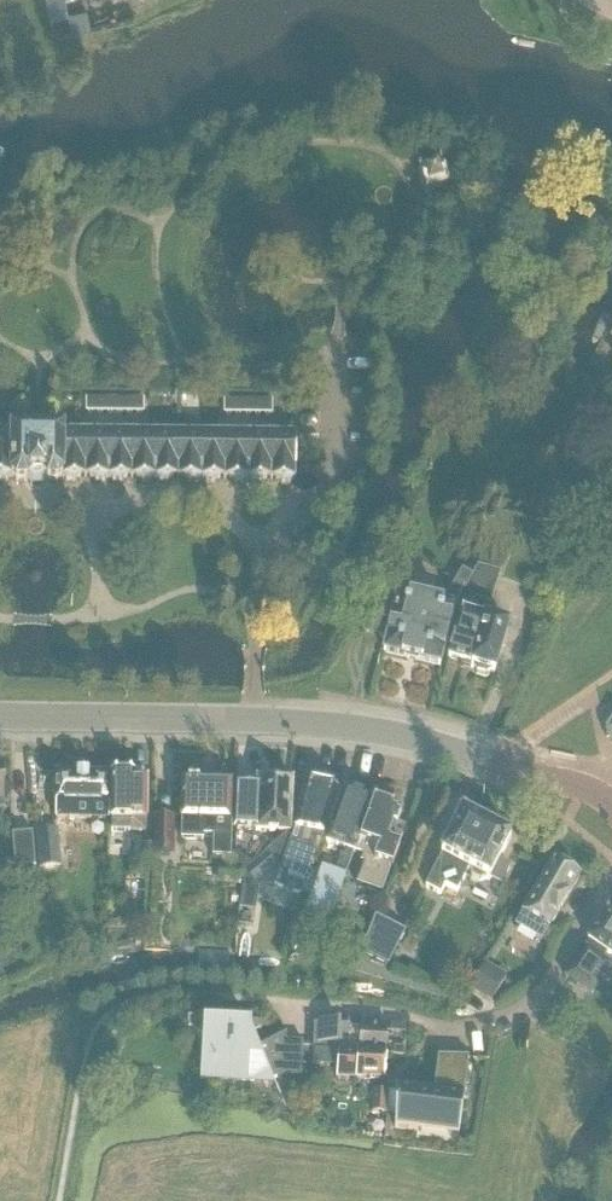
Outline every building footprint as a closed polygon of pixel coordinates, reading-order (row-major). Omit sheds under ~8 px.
[(94,19),(89,0),(84,0),(71,4),(70,0),(50,0),(58,29),(94,19)] [(425,192),(448,184),(440,161),(417,169),(425,192)] [(143,413),(143,398),(85,397),(85,412),(143,413)] [(271,414),(272,399),(223,399),(223,414),(271,414)] [(295,435),(37,432),(0,431),(0,482),(6,482),(11,477),(16,482),(24,482),(28,477),(44,478),(49,482),(56,482),(61,478),(66,483),(74,483),(79,478),(91,478),(95,483),(103,483),(108,478),(113,483),(120,483),(125,478),(137,479),(142,483),(150,483),(154,479),(159,483),(167,484),(172,479),(184,479),(188,484),(196,484),(201,479),(205,484),(213,484),(218,479),(230,480),(235,484),(243,484),(248,480),(252,484),(260,485),(265,480),(276,480),(281,485),(289,485),(294,480),(295,480),(295,435)] [(453,606),(445,640),(452,642),(447,658),(471,665),(470,667),(473,668),(476,673),(486,676),(491,673),(494,674),(507,627),(468,616),(473,598),(490,603),(499,573),(477,566),(472,575),(460,594),(453,606)] [(397,592),(383,652),(439,666),(445,640),(453,606),(460,594),(472,575),(463,570),(443,603),(397,592)] [(382,636),(392,593),(375,588),(364,631),(382,636)] [(108,819),(108,774),(55,774),(55,818),(108,819)] [(145,832),(146,780),(133,780),(133,775),(111,774),(110,821),(111,821),(111,832),(145,832)] [(202,839),(202,835),(213,836),(212,857),(231,857),(232,833),(228,833),(229,820),(230,784),(202,782),(198,777),(188,777),(183,782),(182,782),(180,818),(181,818),(180,838),(202,839)] [(258,779),(257,788),(238,787),(236,828),(255,829),(255,831),(289,832),(292,780),(258,779)] [(292,837),(287,832),(281,838),(252,864),(246,869),(244,871),(254,883),(276,864),(273,860),(287,848),(274,885),(301,895),(338,789),(304,782),(292,837)] [(354,851),(358,840),(357,840),(371,800),(344,790),(326,842),(346,849),(344,855),(340,853),(334,872),(322,868),(305,913),(329,922),(345,876),(354,851)] [(358,840),(354,851),(362,854),(360,861),(363,862),(356,883),(384,892),(392,868),(393,868),(400,846),(399,846),(402,837),(394,834),(401,811),(392,807),(391,806),(389,802),(380,799),(376,801),(374,800),(359,840),(358,840)] [(500,885),(508,867),(498,862),(510,838),(462,814),(425,886),(439,894),(444,885),(456,892),(467,870),(472,877),(480,881),(488,880),(489,879),(500,885)] [(175,855),(176,817),(153,817),(153,854),(175,855)] [(39,867),(59,865),(56,830),(36,832),(39,867)] [(36,868),(33,832),(32,832),(11,834),(14,869),(14,870),(36,868)] [(145,876),(146,844),(129,844),(128,876),(145,876)] [(235,853),(234,867),(246,869),(252,864),(235,853)] [(563,868),(552,861),(522,912),(522,913),(515,925),(552,947),(560,935),(548,928),(579,877),(576,876),(576,870),(568,866),(563,868)] [(221,867),(220,884),(239,886),(240,869),(221,867)] [(586,940),(589,942),(586,947),(584,946),(565,977),(585,990),(605,960),(603,959),(606,953),(611,957),(611,901),(586,940)] [(387,964),(404,931),(375,916),(362,952),(387,964)] [(485,963),(469,990),(491,1003),(507,976),(485,963)] [(256,1048),(249,1035),(250,1022),(189,1019),(188,1028),(202,1034),(199,1078),(253,1081),(268,1073),(284,1106),(285,1106),(272,1080),(283,1074),(301,1075),(302,1041),(286,1041),(286,1032),(256,1048)] [(349,1025),(326,1024),(327,1025),(313,1024),(312,1050),(385,1052),(386,1022),(362,1020),(361,1027),(349,1027),(349,1025)] [(385,1053),(347,1052),(337,1052),(336,1079),(383,1081),(385,1053)] [(394,1128),(417,1131),(418,1122),(458,1127),(457,1136),(459,1136),(468,1057),(438,1056),(433,1091),(395,1086),(395,1092),(394,1111),(394,1128)] [(386,1111),(387,1091),(373,1091),(371,1111),(386,1112),(386,1111)] [(387,1091),(386,1111),(394,1111),(395,1092),(387,1091)]
